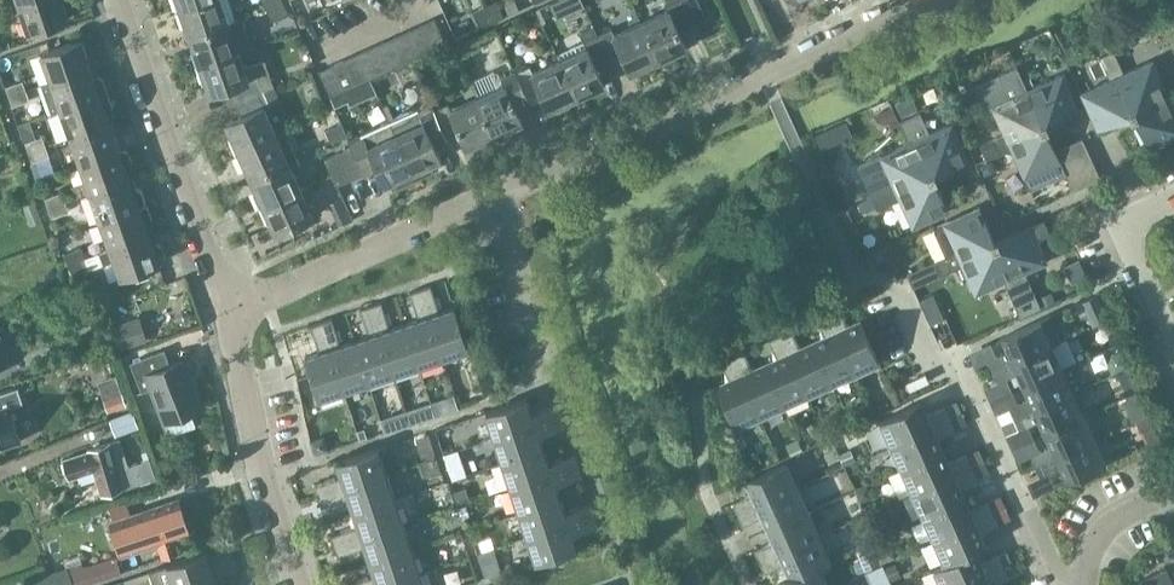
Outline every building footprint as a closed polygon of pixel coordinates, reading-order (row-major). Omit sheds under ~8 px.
[(20,4),(30,32),(70,18),(64,0),(30,0),(20,4)] [(175,13),(179,24),(187,24),(191,36),(230,22),(222,0),(204,0),(181,8),(175,13)] [(204,0),(178,0),(181,8),(204,0)] [(284,2),(283,0),(264,0),(268,9),(284,2)] [(643,23),(660,60),(688,48),(680,32),(708,18),(700,0),(678,0),(668,5),(670,11),(643,23)] [(284,2),(268,9),(274,21),(289,14),(284,2)] [(486,7),(494,23),(505,18),(498,2),(486,7)] [(494,23),(486,7),(474,13),(482,29),(494,23)] [(201,64),(241,51),(254,46),(244,18),(230,22),(191,36),(201,64)] [(448,45),(437,19),(424,25),(435,51),(448,45)] [(599,36),(612,62),(625,57),(632,73),(660,60),(643,23),(616,35),(614,29),(599,36)] [(435,51),(424,25),(411,31),(422,56),(435,51)] [(581,33),(586,43),(559,55),(561,60),(575,91),(578,97),(590,92),(606,85),(598,68),(612,62),(599,36),(595,27),(581,33)] [(422,56),(411,31),(398,36),(410,62),(422,56)] [(410,62),(398,36),(385,42),(397,68),(410,62)] [(478,37),(467,42),(470,48),(476,50),(482,47),(478,37)] [(52,82),(93,68),(83,39),(57,48),(42,54),(52,82)] [(54,40),(39,45),(42,54),(57,48),(54,40)] [(397,68),(385,42),(372,48),(384,74),(397,68)] [(1074,46),(1064,49),(1069,64),(1079,61),(1074,46)] [(384,74),(372,48),(359,54),(371,79),(384,74)] [(238,102),(276,85),(267,59),(246,66),(241,51),(201,64),(212,94),(231,87),(234,92),(238,102)] [(1114,51),(1100,57),(1106,69),(1120,62),(1114,51)] [(371,79),(359,54),(346,59),(358,85),(371,79)] [(358,85),(346,59),(334,65),(345,91),(358,85)] [(527,92),(530,99),(543,93),(551,109),(578,97),(575,91),(561,60),(534,72),(531,66),(518,72),(527,92)] [(1125,73),(1118,77),(1132,109),(1138,111),(1169,96),(1153,61),(1125,73)] [(1099,129),(1130,115),(1132,109),(1118,77),(1125,73),(1120,62),(1106,69),(1111,80),(1082,93),(1099,129)] [(345,91),(334,65),(320,71),(332,97),(345,91)] [(980,146),(987,160),(1012,148),(1009,141),(1041,127),(1043,121),(1028,90),(1017,67),(999,75),(1001,79),(977,90),(987,111),(994,108),(1006,134),(980,146)] [(62,109),(102,94),(109,92),(104,78),(100,76),(97,78),(93,68),(52,82),(56,92),(62,109)] [(478,96),(495,134),(497,133),(498,136),(502,137),(512,133),(513,129),(512,126),(524,121),(517,105),(530,99),(527,92),(518,72),(504,79),(501,72),(495,70),(472,80),(478,96)] [(1028,90),(1043,121),(1049,124),(1080,110),(1064,73),(1028,90)] [(11,96),(27,90),(24,81),(8,87),(11,96)] [(277,132),(265,105),(282,98),(279,92),(276,85),(238,102),(244,114),(227,122),(240,149),(277,132)] [(27,90),(11,96),(14,105),(31,99),(27,90)] [(71,137),(112,122),(109,114),(113,112),(115,108),(109,92),(102,94),(62,109),(71,137)] [(912,95),(897,102),(903,117),(919,110),(912,95)] [(495,134),(478,96),(452,108),(450,102),(435,109),(447,136),(461,130),(469,146),(495,134)] [(1138,111),(1135,117),(1149,148),(1173,137),(1173,106),(1169,96),(1138,111)] [(391,120),(417,177),(438,168),(435,162),(443,158),(435,141),(447,136),(435,109),(431,101),(393,118),(391,120)] [(388,105),(384,107),(390,120),(391,120),(393,118),(394,117),(388,105)] [(893,106),(875,114),(877,119),(888,124),(899,119),(893,106)] [(899,120),(905,132),(910,143),(917,140),(931,172),(938,174),(969,160),(952,124),(931,134),(920,111),(899,120)] [(349,138),(352,145),(365,173),(378,167),(386,184),(393,180),(396,187),(417,177),(391,120),(390,120),(349,138)] [(81,164),(122,150),(112,122),(71,137),(81,164)] [(327,129),(333,141),(348,134),(343,122),(327,129)] [(1009,141),(1012,148),(1031,190),(1067,174),(1062,164),(1089,152),(1083,138),(1056,150),(1047,129),(1041,127),(1009,141)] [(252,176),(298,156),(286,128),(277,132),(240,149),(252,176)] [(836,141),(830,128),(816,134),(822,147),(836,141)] [(31,151),(47,146),(44,136),(28,142),(31,151)] [(1,144),(5,158),(25,153),(21,138),(1,144)] [(931,172),(917,140),(910,143),(881,156),(891,177),(894,185),(897,192),(929,177),(931,172)] [(339,152),(351,179),(365,173),(352,145),(339,152)] [(47,146),(31,151),(34,161),(50,155),(47,146)] [(81,164),(86,180),(74,184),(78,196),(91,192),(131,178),(128,168),(132,167),(134,163),(130,151),(125,149),(122,150),(81,164)] [(351,179),(339,152),(326,158),(338,184),(351,179)] [(1062,164),(1067,174),(1068,177),(1095,165),(1089,152),(1062,164)] [(264,204),(302,188),(294,168),(302,164),(298,156),(252,176),(264,204)] [(992,160),(981,165),(986,176),(992,173),(995,166),(992,160)] [(1101,178),(1095,165),(1068,177),(1075,190),(1101,178)] [(891,177),(868,187),(871,195),(883,190),(894,185),(891,177)] [(936,180),(929,177),(897,192),(894,185),(883,190),(889,204),(901,199),(913,227),(950,211),(936,180)] [(135,188),(131,178),(91,192),(100,220),(145,205),(147,200),(143,188),(139,187),(135,188)] [(302,188),(264,204),(276,232),(314,215),(302,188)] [(878,209),(889,204),(883,190),(871,195),(876,205),(878,209)] [(50,207),(66,201),(63,192),(47,197),(50,207)] [(871,195),(859,201),(864,211),(876,205),(871,195)] [(35,201),(24,205),(28,215),(39,211),(35,201)] [(66,201),(50,207),(54,217),(69,211),(66,201)] [(110,247),(151,234),(147,224),(151,223),(153,219),(149,206),(145,205),(100,220),(110,247)] [(934,228),(947,256),(946,256),(952,270),(963,265),(960,258),(992,244),(994,238),(980,207),(934,228)] [(998,246),(1012,278),(1005,281),(1021,316),(1041,307),(1026,272),(1048,262),(1037,239),(1051,234),(1044,220),(1000,240),(998,246)] [(154,244),(151,234),(110,247),(110,249),(114,260),(120,277),(132,273),(134,278),(137,280),(150,276),(152,272),(150,266),(164,261),(166,257),(162,244),(158,243),(154,244)] [(992,244),(960,258),(963,265),(976,294),(1005,281),(1012,278),(998,246),(992,244)] [(70,263),(85,257),(82,247),(66,253),(70,263)] [(110,249),(100,252),(104,264),(114,260),(110,249)] [(883,250),(873,254),(876,262),(886,258),(883,250)] [(940,276),(952,270),(946,256),(934,262),(940,276)] [(85,257),(70,263),(73,272),(89,267),(85,257)] [(907,274),(908,275),(914,288),(940,276),(934,262),(907,274)] [(432,285),(421,289),(444,358),(469,349),(456,307),(441,312),(432,285)] [(421,289),(410,292),(419,320),(405,324),(419,366),(444,358),(421,289)] [(1051,291),(1038,296),(1043,306),(1055,301),(1051,291)] [(1097,294),(1085,300),(1095,324),(1105,320),(1107,319),(1097,294)] [(370,305),(394,374),(419,366),(405,324),(391,329),(382,302),(370,305)] [(355,341),(369,382),(394,374),(370,305),(360,309),(369,336),(355,341)] [(849,327),(840,308),(828,313),(855,372),(880,361),(861,321),(849,327)] [(831,383),(855,372),(828,313),(817,318),(825,338),(813,343),(831,383)] [(1050,316),(1001,338),(1007,351),(988,359),(993,371),(1052,344),(1061,340),(1050,316)] [(140,317),(113,325),(121,348),(147,339),(140,317)] [(321,322),(330,349),(344,390),(369,382),(355,341),(342,345),(332,318),(321,322)] [(344,390),(330,349),(321,322),(311,325),(320,352),(304,357),(319,399),(344,390)] [(801,349),(792,329),(781,335),(808,394),(831,383),(813,343),(801,349)] [(784,405),(808,394),(781,335),(769,340),(778,359),(766,365),(784,405)] [(1061,340),(1052,344),(993,371),(998,383),(1018,374),(1023,386),(1072,364),(1061,340)] [(165,349),(131,362),(142,391),(153,387),(166,421),(201,408),(182,360),(171,364),(165,349)] [(745,351),(733,356),(760,415),(784,405),(766,365),(753,370),(745,351)] [(1113,356),(1110,364),(1114,374),(1118,373),(1127,368),(1120,353),(1113,356)] [(760,415),(733,356),(722,361),(730,381),(717,386),(736,426),(760,415)] [(1083,388),(1072,364),(1023,386),(1029,398),(1010,407),(1010,408),(1015,419),(1074,392),(1083,388)] [(1127,368),(1118,373),(1123,384),(1132,379),(1127,368)] [(20,440),(20,442),(22,441),(10,407),(24,403),(19,388),(19,387),(0,393),(0,447),(20,440)] [(1039,422),(1045,434),(1085,416),(1074,392),(1015,419),(1020,430),(1039,422)] [(1138,392),(1123,399),(1133,422),(1136,420),(1148,415),(1138,392)] [(124,393),(105,399),(109,410),(128,404),(124,393)] [(528,398),(486,412),(495,438),(564,415),(560,404),(533,413),(528,398)] [(443,402),(433,405),(437,415),(446,412),(443,403),(443,402)] [(880,420),(891,445),(951,418),(945,406),(926,415),(920,402),(880,420)] [(432,408),(419,412),(422,421),(434,417),(432,408)] [(1010,408),(997,414),(1002,425),(1015,419),(1010,408)] [(134,411),(111,419),(117,435),(139,427),(134,411)] [(963,412),(951,418),(956,429),(968,424),(963,412)] [(540,435),(567,426),(564,415),(495,438),(503,462),(545,449),(540,435)] [(1148,415),(1136,420),(1141,430),(1153,425),(1148,415)] [(1096,440),(1085,416),(1045,434),(1050,446),(1031,454),(1036,466),(1096,440)] [(956,429),(951,418),(891,445),(902,469),(942,450),(937,438),(956,429)] [(393,420),(383,423),(386,432),(396,429),(393,420)] [(325,438),(311,442),(315,455),(329,450),(325,438)] [(90,451),(63,460),(69,479),(94,471),(101,495),(156,477),(150,459),(129,466),(121,440),(90,450),(90,451)] [(1096,440),(1036,466),(1042,478),(1061,469),(1067,482),(1107,464),(1096,440)] [(432,443),(419,448),(423,460),(436,456),(432,443)] [(789,446),(778,450),(781,458),(792,453),(789,446)] [(315,486),(318,496),(387,473),(379,448),(337,462),(342,477),(315,486)] [(979,448),(967,454),(972,465),(985,460),(979,448)] [(503,462),(511,487),(580,464),(577,454),(549,463),(545,449),(503,462)] [(851,449),(840,455),(845,465),(856,460),(851,449)] [(902,469),(913,492),(972,465),(967,454),(948,463),(942,450),(902,469)] [(437,459),(423,463),(427,476),(441,471),(437,459)] [(176,463),(163,467),(167,480),(180,476),(176,463)] [(753,494),(733,502),(739,514),(798,487),(787,463),(747,481),(753,494)] [(511,487),(520,512),(561,498),(557,484),(584,475),(580,464),(511,487)] [(464,465),(450,469),(454,480),(467,475),(464,465)] [(913,492),(924,516),(964,498),(958,486),(978,477),(972,465),(913,492)] [(387,473),(318,496),(322,507),(349,498),(354,512),(396,498),(387,473)] [(867,485),(856,490),(860,502),(872,497),(867,485)] [(809,511),(798,487),(739,514),(744,526),(763,517),(769,529),(809,511)] [(466,488),(454,492),(458,504),(470,500),(466,488)] [(404,523),(396,498),(354,512),(359,526),(331,535),(335,546),(404,523)] [(528,537),(597,514),(593,503),(566,512),(561,498),(520,512),(528,537)] [(924,516),(935,540),(994,513),(989,501),(969,510),(964,498),(924,516)] [(141,513),(112,522),(123,554),(157,542),(162,558),(179,552),(174,536),(190,531),(180,501),(159,507),(141,513)] [(509,504),(476,506),(477,524),(510,522),(509,504)] [(467,505),(459,508),(462,519),(470,516),(467,505)] [(820,535),(809,511),(769,529),(774,541),(755,550),(760,562),(820,535)] [(935,540),(945,563),(945,564),(974,551),(975,551),(986,546),(980,533),(999,525),(994,513),(935,540)] [(597,514),(528,537),(537,562),(578,548),(573,534),(601,525),(597,514)] [(886,519),(876,523),(881,535),(891,530),(886,519)] [(412,548),(404,523),(335,546),(339,556),(366,548),(370,562),(412,548)] [(831,559),(820,535),(760,562),(765,573),(785,564),(790,576),(790,577),(819,564),(820,564),(831,559)] [(883,535),(873,540),(876,547),(886,542),(883,535)] [(871,541),(855,548),(861,561),(864,570),(880,563),(874,548),(871,541)] [(348,584),(384,584),(421,573),(412,548),(370,562),(375,575),(348,584)] [(495,548),(477,554),(485,577),(503,571),(495,548)] [(942,584),(962,584),(1004,566),(999,554),(980,563),(975,551),(974,551),(945,564),(945,563),(934,568),(942,584)] [(217,580),(216,579),(219,577),(216,568),(213,568),(207,552),(150,571),(154,584),(202,584),(217,580)] [(861,561),(855,563),(858,572),(864,570),(861,561)] [(67,568),(67,569),(69,574),(73,584),(87,584),(90,584),(85,567),(83,562),(67,568)] [(895,562),(885,567),(891,580),(901,575),(895,562)] [(790,576),(779,581),(781,584),(829,584),(820,564),(819,564),(790,577),(790,576)] [(874,569),(882,584),(892,584),(883,565),(874,569)] [(1010,577),(1004,566),(962,584),(993,584),(1010,577)] [(1167,568),(1140,580),(1143,584),(1166,584),(1173,582),(1167,568)] [(69,574),(67,569),(28,582),(30,584),(73,584),(69,574)] [(384,584),(425,584),(421,573),(384,584)]
